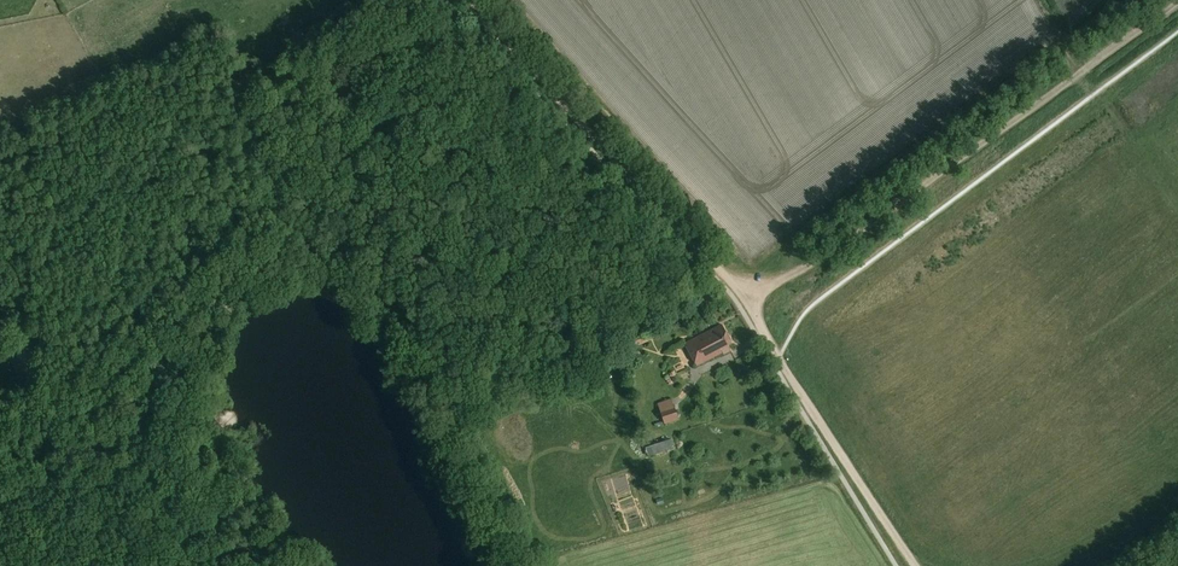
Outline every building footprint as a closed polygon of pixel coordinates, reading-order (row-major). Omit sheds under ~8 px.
[(731,343),(723,326),(686,344),(697,366),(722,353),(723,355),(731,352),(727,345),(731,343)] [(620,339),(625,351),(648,341),(643,330),(620,339)] [(658,403),(665,424),(678,420),(672,399),(658,403)] [(651,445),(646,447),(648,455),(653,453),(673,447),(670,439),(651,445)]
